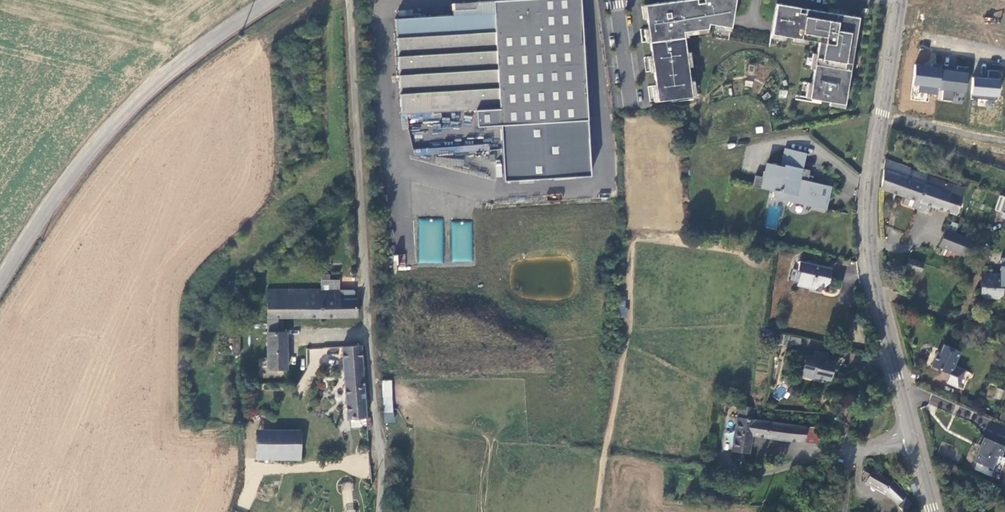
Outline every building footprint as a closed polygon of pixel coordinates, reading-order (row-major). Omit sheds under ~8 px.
[(492,0),(493,13),(395,18),(401,114),(475,109),(476,126),(499,125),(587,120),(580,0),(494,0),(492,0)] [(639,5),(641,19),(645,19),(646,28),(642,29),(644,43),(648,43),(649,57),(646,57),(648,73),(652,72),(654,86),(650,86),(651,99),(649,99),(650,102),(696,96),(694,80),(690,81),(689,67),(692,67),(690,51),(687,51),(685,38),(688,37),(688,35),(707,33),(708,25),(714,25),(713,29),(730,32),(733,19),(736,0),(680,0),(639,5)] [(827,11),(775,3),(772,26),(770,38),(784,40),(784,36),(792,38),(792,42),(806,44),(807,40),(818,42),(816,54),(812,53),(810,69),(814,69),(811,84),(807,83),(805,98),(813,99),(812,102),(822,104),(823,101),(828,102),(827,107),(844,109),(845,105),(846,105),(860,17),(848,15),(849,10),(828,7),(827,11)] [(918,92),(937,94),(938,89),(940,69),(941,66),(932,65),(932,67),(931,68),(926,68),(926,66),(915,65),(912,83),(919,84),(918,92)] [(953,91),(965,92),(968,67),(957,66),(957,71),(940,69),(938,89),(943,90),(942,100),(952,101),(953,91)] [(995,100),(995,95),(998,96),(1000,71),(988,70),(987,79),(972,77),(971,98),(995,100)] [(587,120),(499,125),(503,181),(590,176),(587,120)] [(789,149),(786,164),(802,168),(806,153),(789,149)] [(886,159),(881,188),(905,197),(918,201),(927,176),(909,170),(910,168),(886,159)] [(756,175),(753,187),(771,190),(771,189),(780,191),(778,198),(823,208),(828,186),(812,182),(808,181),(809,175),(810,170),(802,168),(786,164),(785,165),(787,165),(786,168),(768,164),(765,177),(756,175)] [(927,176),(918,201),(931,206),(956,214),(965,189),(927,175),(927,176)] [(999,195),(994,209),(1004,213),(1004,197),(999,195)] [(918,201),(905,197),(903,204),(915,208),(918,201)] [(918,201),(915,208),(928,213),(931,206),(918,201)] [(420,218),(418,262),(442,263),(443,219),(420,218)] [(452,222),(451,261),(471,262),(472,222),(452,222)] [(971,257),(977,241),(950,231),(946,229),(939,246),(943,247),(941,253),(953,257),(956,252),(971,257)] [(921,271),(923,263),(909,258),(907,267),(921,271)] [(829,280),(829,279),(832,268),(800,261),(798,270),(793,269),(791,280),(798,282),(797,285),(810,287),(809,288),(814,290),(820,285),(825,285),(829,280)] [(981,273),(981,294),(985,299),(999,299),(1001,296),(1003,294),(1004,287),(1004,274),(1000,274),(992,273),(989,273),(981,273)] [(340,280),(322,280),(322,289),(323,317),(357,317),(358,298),(355,298),(355,290),(340,290),(340,280)] [(323,317),(322,289),(268,290),(268,321),(268,370),(287,370),(287,331),(283,331),(284,317),(323,317)] [(961,351),(944,344),(941,352),(938,351),(931,366),(950,374),(954,365),(961,351)] [(367,417),(361,346),(325,348),(330,419),(367,417)] [(830,379),(834,365),(827,364),(828,360),(829,353),(814,351),(813,357),(805,355),(800,376),(818,380),(818,377),(830,379)] [(950,374),(946,382),(963,390),(971,373),(954,365),(950,374)] [(393,380),(383,380),(382,422),(392,422),(393,380)] [(752,435),(755,419),(754,419),(756,408),(739,405),(732,450),(749,452),(752,435)] [(784,424),(755,419),(752,435),(785,440),(805,441),(807,426),(784,424)] [(819,427),(807,426),(805,441),(817,442),(819,427)] [(257,430),(256,460),(302,460),(302,430),(257,430)] [(984,436),(974,461),(994,469),(999,456),(1002,457),(1004,451),(1004,445),(984,436)] [(867,469),(864,475),(868,478),(866,483),(874,487),(885,494),(886,492),(899,503),(905,496),(892,482),(867,469)] [(909,511),(913,504),(907,497),(900,505),(905,511),(909,511)]
